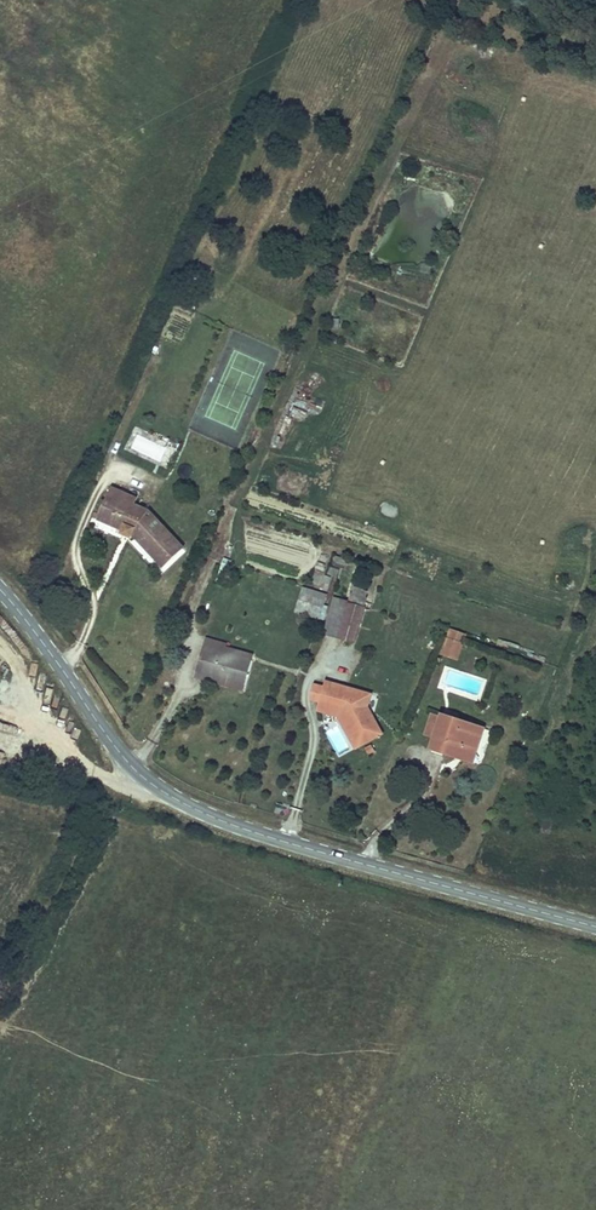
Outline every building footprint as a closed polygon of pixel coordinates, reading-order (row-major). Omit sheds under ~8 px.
[(158,434),(154,441),(175,452),(179,445),(158,434)] [(111,488),(107,498),(133,509),(130,515),(140,519),(148,511),(135,505),(137,499),(111,488)] [(140,519),(130,515),(133,509),(107,498),(98,519),(123,530),(121,534),(131,539),(133,535),(165,567),(184,549),(148,511),(140,519)] [(337,578),(342,558),(332,556),(328,576),(337,578)] [(321,576),(320,590),(329,591),(330,577),(321,576)] [(319,619),(320,619),(324,606),(327,595),(303,588),(296,612),(319,619)] [(359,627),(364,607),(363,607),(366,597),(352,593),(350,601),(343,622),(359,627)] [(343,622),(350,601),(334,597),(324,634),(354,642),(359,627),(343,622)] [(328,607),(324,606),(320,619),(323,620),(328,607)] [(458,659),(466,634),(451,629),(443,654),(458,659)] [(206,639),(203,646),(252,660),(253,655),(224,647),(225,644),(206,639)] [(203,646),(196,672),(227,681),(228,678),(236,680),(235,683),(245,686),(252,660),(203,646)] [(196,672),(195,677),(244,690),(245,686),(235,683),(236,680),(228,678),(227,681),(196,672)] [(370,695),(326,682),(324,688),(320,702),(319,707),(345,715),(344,720),(359,747),(382,734),(367,708),(370,695)] [(320,702),(324,688),(315,685),(311,700),(320,702)] [(344,720),(345,715),(319,707),(318,711),(338,717),(356,749),(359,747),(344,720)] [(432,715),(426,735),(434,738),(441,718),(432,715)] [(441,718),(434,738),(431,749),(446,754),(447,750),(456,753),(457,748),(476,754),(484,729),(442,716),(441,718)] [(457,748),(456,753),(447,750),(446,754),(473,763),(476,754),(457,748)]
